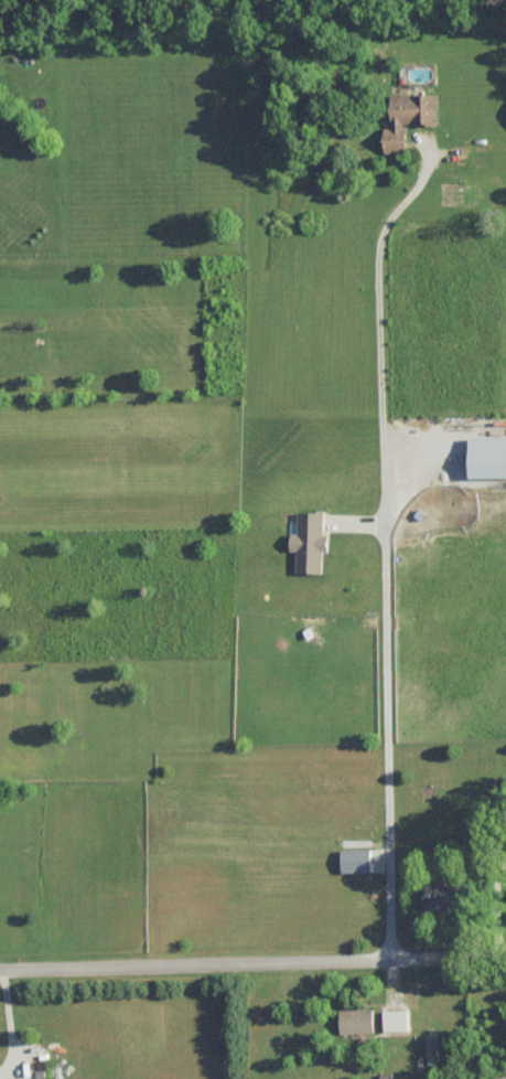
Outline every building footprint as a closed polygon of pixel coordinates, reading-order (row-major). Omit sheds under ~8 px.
[(432,125),(432,95),(383,95),(383,128),(376,128),(376,153),(401,153),(401,125),(432,125)] [(316,573),(317,551),(322,551),(323,534),(318,534),(318,513),(292,512),(292,533),(283,533),(283,551),(290,551),(290,572),(316,573)] [(364,873),(365,850),(335,849),(334,872),(364,873)] [(415,878),(417,908),(444,907),(443,884),(430,885),(430,878),(415,878)] [(333,1009),(334,1034),(368,1033),(368,1008),(333,1009)] [(377,1010),(378,1031),(405,1030),(405,1010),(377,1010)] [(432,1059),(431,1033),(420,1034),(421,1060),(432,1059)]
